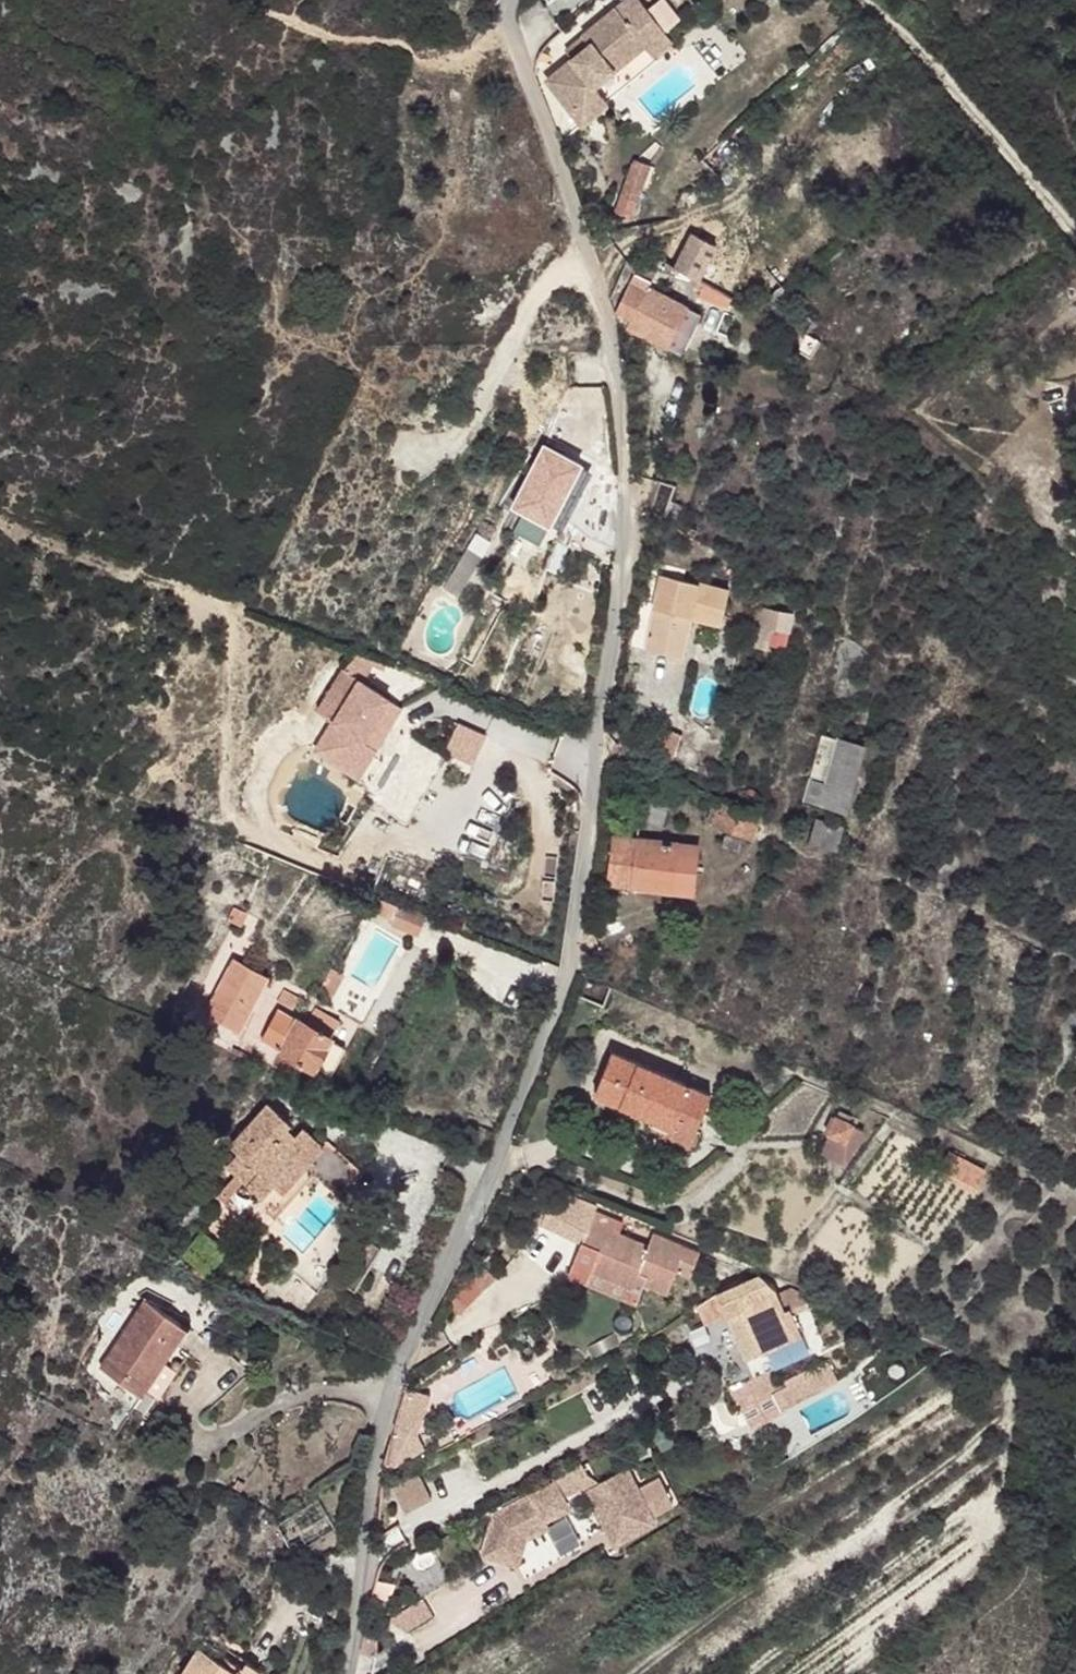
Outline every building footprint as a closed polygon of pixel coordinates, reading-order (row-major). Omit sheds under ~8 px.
[(671,40),(639,0),(628,0),(583,36),(590,46),(573,59),(547,80),(582,125),(607,103),(606,102),(612,97),(599,82),(645,45),(653,55),(671,40)] [(566,50),(573,59),(590,46),(583,36),(566,50)] [(645,45),(599,82),(612,97),(657,60),(653,55),(645,45)] [(615,213),(630,218),(649,165),(634,160),(615,213)] [(698,281),(716,247),(691,234),(674,269),(698,281)] [(627,326),(681,353),(700,315),(648,289),(657,271),(640,262),(615,312),(630,319),(627,326)] [(806,334),(797,351),(810,358),(819,341),(806,334)] [(580,461),(546,443),(523,484),(534,490),(514,525),(539,540),(569,489),(566,487),(580,461)] [(669,501),(663,517),(675,521),(681,505),(669,501)] [(694,535),(697,531),(691,527),(688,532),(694,535)] [(566,543),(569,534),(560,530),(557,539),(566,543)] [(468,548),(444,588),(457,596),(481,556),(468,548)] [(628,645),(683,657),(692,618),(723,625),(730,591),(684,580),(685,575),(661,569),(653,605),(638,601),(628,645)] [(757,606),(749,644),(766,647),(770,626),(788,630),(792,613),(757,606)] [(362,743),(389,699),(362,683),(373,666),(384,671),(387,665),(355,652),(317,712),(333,722),(315,750),(358,777),(374,750),(362,743)] [(374,750),(401,707),(389,699),(362,743),(374,750)] [(470,724),(456,747),(476,758),(489,735),(470,724)] [(633,756),(659,765),(660,756),(669,759),(676,737),(642,725),(633,756)] [(847,812),(865,746),(823,734),(805,800),(847,812)] [(659,765),(668,769),(669,759),(660,756),(659,765)] [(635,784),(645,786),(647,778),(638,775),(635,784)] [(301,812),(317,784),(304,776),(288,805),(301,812)] [(753,838),(761,816),(719,801),(711,823),(753,838)] [(668,809),(647,803),(642,820),(663,826),(668,809)] [(843,827),(816,820),(810,843),(836,850),(843,827)] [(607,884),(691,893),(696,847),(612,838),(607,884)] [(426,915),(398,905),(398,906),(378,899),(372,913),(381,916),(383,911),(397,916),(393,927),(418,936),(426,915)] [(383,911),(381,916),(395,921),(397,916),(383,911)] [(240,1031),(268,976),(235,959),(206,1013),(240,1031)] [(331,969),(319,990),(332,997),(344,976),(331,969)] [(284,990),(277,1002),(292,1010),(299,998),(284,990)] [(273,1065),(295,1077),(303,1063),(314,1069),(316,1067),(331,1076),(346,1048),(330,1040),(331,1038),(306,1024),(278,1009),(262,1039),(281,1049),(273,1065)] [(314,1009),(306,1024),(331,1038),(340,1023),(314,1009)] [(701,1130),(697,1129),(711,1094),(611,1054),(595,1095),(652,1118),(649,1125),(696,1144),(701,1130)] [(244,1183),(263,1200),(275,1186),(309,1148),(297,1137),(286,1128),(290,1123),(269,1104),(231,1147),(238,1154),(226,1167),(236,1176),(244,1183)] [(840,1107),(828,1135),(844,1142),(852,1124),(848,1122),(852,1113),(840,1107)] [(851,1127),(844,1142),(828,1135),(820,1152),(844,1163),(852,1146),(855,1147),(862,1132),(851,1127)] [(309,1148),(275,1186),(282,1193),(305,1167),(324,1147),(304,1130),(297,1137),(309,1148)] [(329,1141),(324,1147),(305,1167),(337,1196),(360,1169),(329,1141)] [(976,1186),(984,1170),(949,1152),(941,1169),(976,1186)] [(225,1204),(244,1183),(236,1176),(217,1196),(225,1204)] [(635,1281),(667,1292),(676,1270),(691,1276),(699,1252),(652,1235),(649,1245),(619,1234),(623,1224),(595,1214),(597,1208),(560,1194),(541,1224),(599,1249),(591,1271),(633,1287),(635,1281)] [(357,1222),(345,1211),(341,1216),(351,1229),(357,1222)] [(378,1248),(349,1231),(351,1229),(341,1216),(302,1262),(295,1257),(287,1267),(294,1272),(317,1293),(327,1275),(353,1290),(378,1248)] [(289,1279),(294,1272),(287,1267),(282,1273),(289,1279)] [(633,1287),(591,1271),(587,1283),(628,1299),(633,1287)] [(790,1310),(806,1303),(802,1293),(790,1288),(777,1294),(774,1289),(759,1275),(717,1293),(697,1306),(705,1324),(726,1315),(746,1360),(802,1336),(790,1310)] [(100,1368),(142,1396),(146,1389),(159,1398),(187,1355),(174,1346),(186,1328),(145,1301),(100,1368)] [(730,1391),(740,1412),(776,1394),(773,1389),(786,1383),(789,1388),(794,1399),(835,1378),(826,1360),(779,1383),(772,1370),(730,1391)] [(773,1389),(776,1394),(789,1388),(786,1383),(773,1389)] [(406,1390),(394,1427),(395,1427),(389,1447),(385,1462),(389,1467),(423,1447),(416,1433),(427,1397),(406,1390)] [(588,1476),(580,1462),(552,1477),(555,1482),(495,1514),(492,1524),(498,1526),(489,1556),(518,1565),(526,1539),(547,1528),(549,1518),(564,1510),(568,1504),(564,1497),(579,1489),(583,1486),(588,1476)] [(614,1543),(656,1521),(653,1516),(673,1505),(658,1477),(638,1488),(628,1469),(600,1484),(586,1491),(614,1543)] [(392,1488),(405,1512),(431,1498),(419,1474),(392,1488)] [(583,1486),(579,1489),(586,1491),(600,1484),(588,1476),(583,1486)] [(483,1555),(489,1556),(498,1526),(492,1524),(483,1555)] [(365,1628),(360,1653),(373,1655),(376,1634),(374,1629),(365,1628)] [(201,1640),(198,1645),(215,1656),(218,1651),(201,1640)] [(243,1667),(218,1651),(215,1656),(198,1645),(180,1673),(238,1673),(243,1667)] [(246,1662),(243,1667),(238,1673),(254,1673),(258,1669),(246,1662)]
